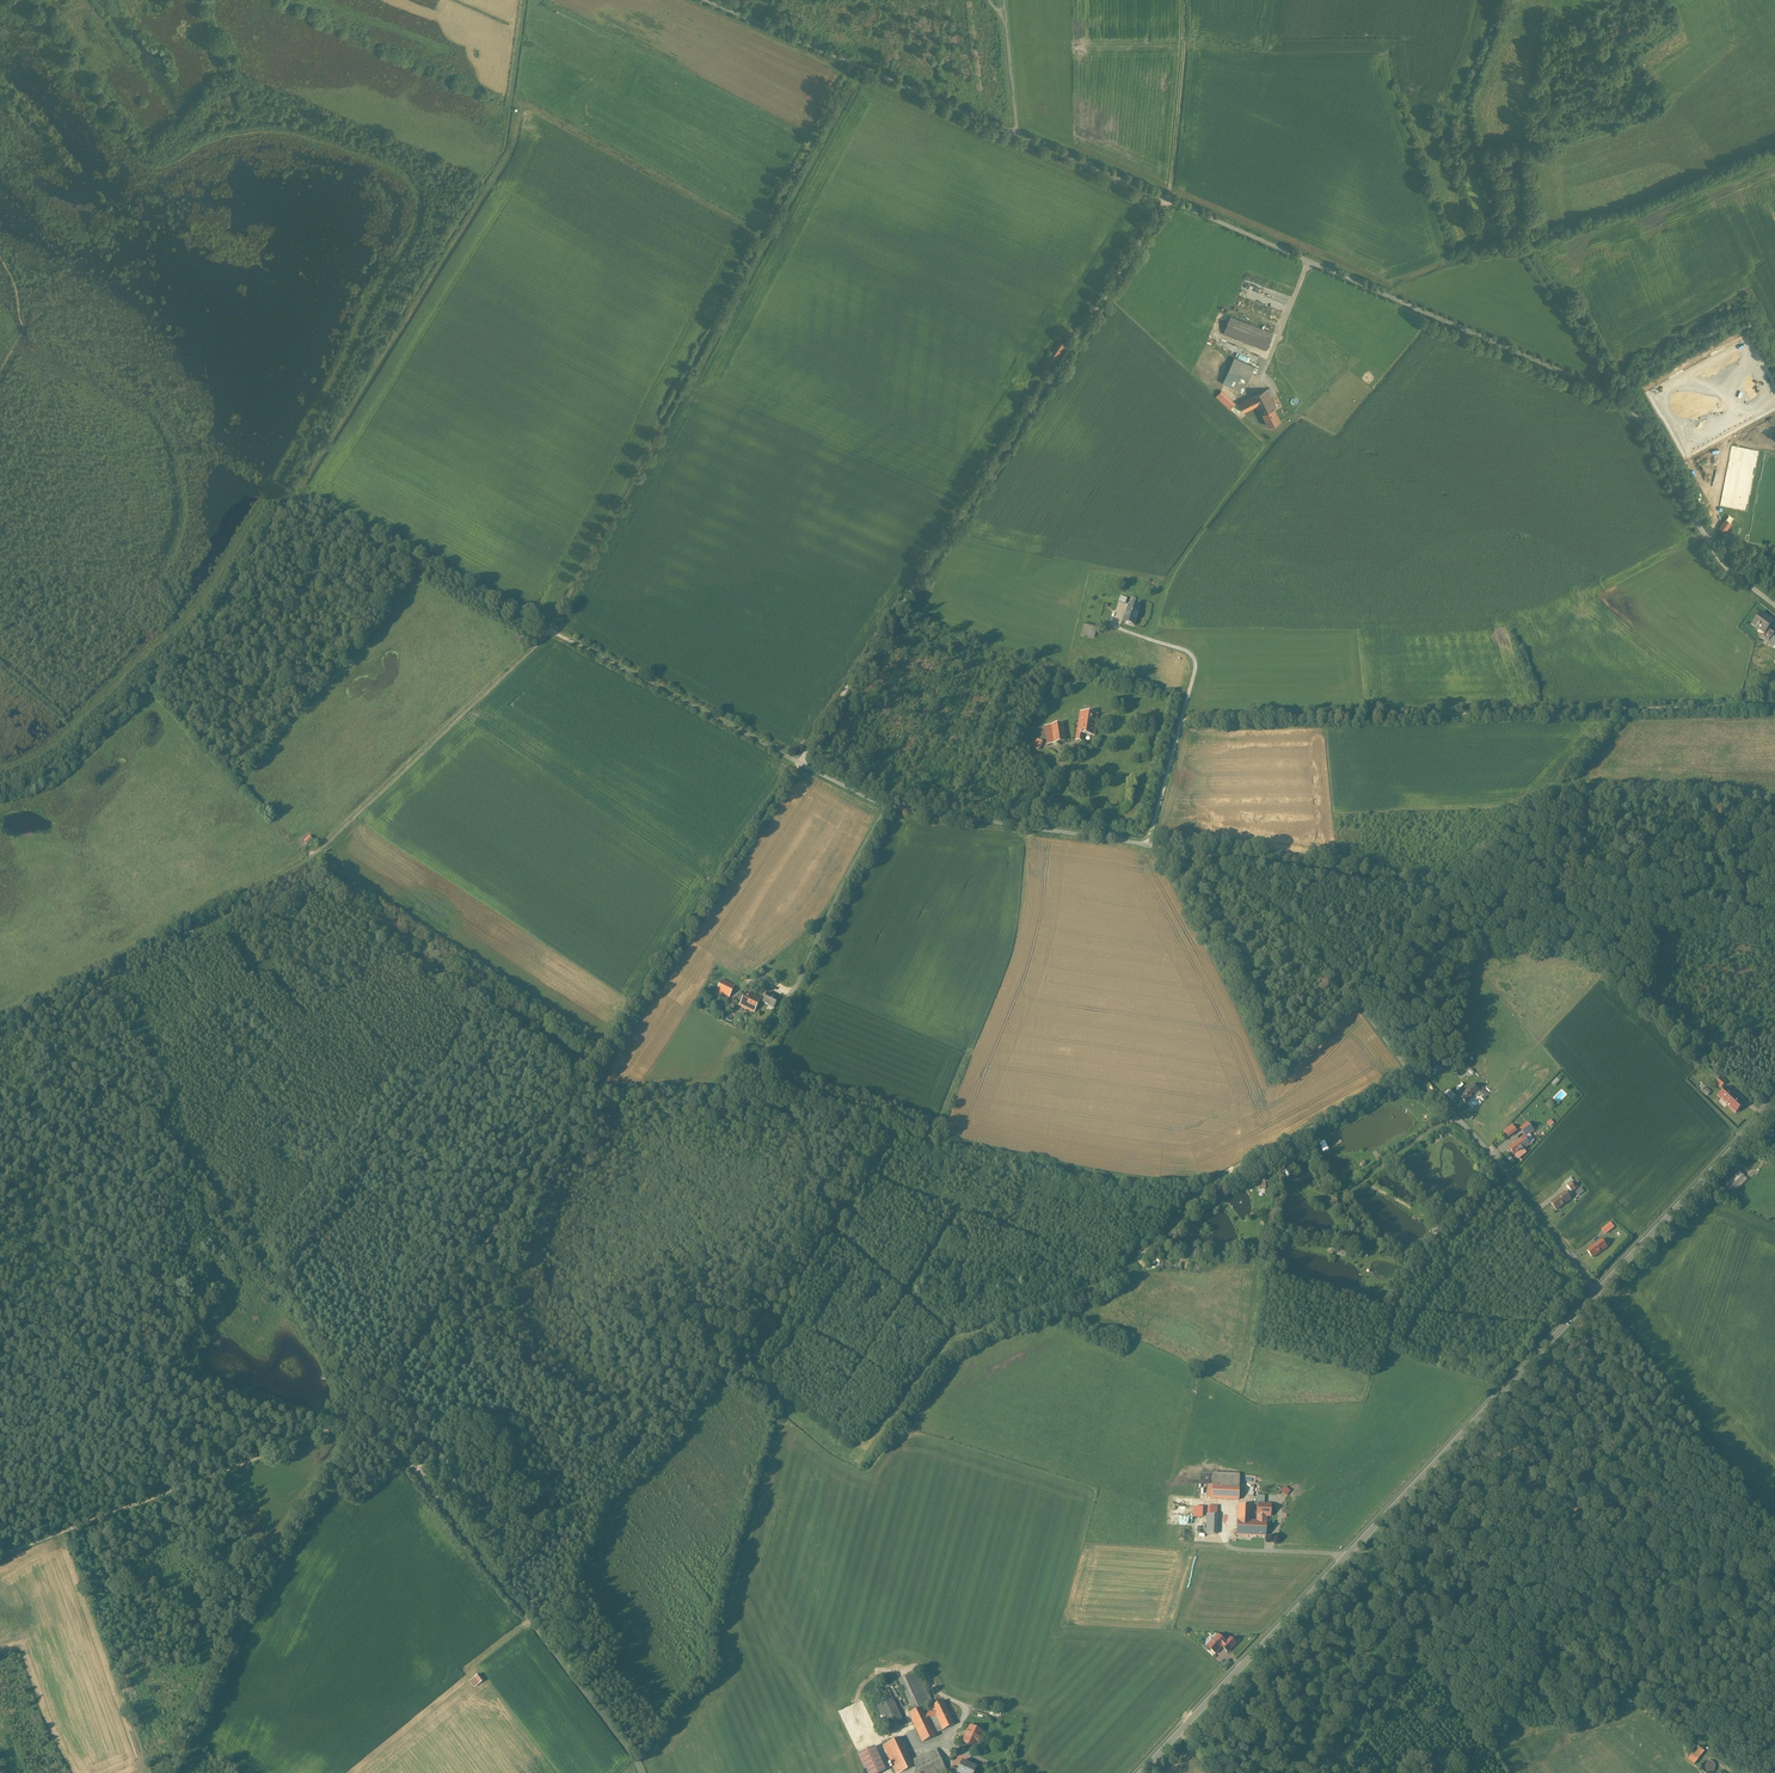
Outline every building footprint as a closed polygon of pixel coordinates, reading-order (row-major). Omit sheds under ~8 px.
[(1240,293),(1270,305),(1273,298),(1243,286),(1240,293)] [(1272,331),(1230,315),(1223,332),(1266,348),(1272,331)] [(1048,357),(1054,361),(1064,345),(1058,341),(1048,357)] [(1340,366),(1349,356),(1344,352),(1335,362),(1340,366)] [(1253,366),(1234,357),(1223,380),(1242,390),(1253,366)] [(1267,387),(1251,395),(1256,404),(1260,413),(1262,412),(1273,406),(1276,405),(1267,387)] [(1235,402),(1221,389),(1215,394),(1229,407),(1235,402)] [(1251,395),(1238,401),(1243,410),(1256,404),(1251,395)] [(1273,406),(1262,412),(1268,424),(1279,419),(1273,406)] [(1731,523),(1725,519),(1720,527),(1725,531),(1731,523)] [(1125,605),(1127,599),(1120,597),(1118,603),(1125,605)] [(1138,614),(1127,610),(1123,624),(1133,627),(1138,614)] [(1773,622),(1761,613),(1752,624),(1764,633),(1765,634),(1768,629),(1773,622)] [(1097,628),(1084,625),(1081,636),(1094,639),(1097,628)] [(1768,629),(1765,634),(1764,633),(1761,637),(1768,642),(1767,644),(1772,648),(1774,643),(1774,638),(1772,636),(1774,634),(1768,629)] [(1521,689),(1506,690),(1506,701),(1521,701),(1521,689)] [(1097,716),(1081,713),(1077,734),(1083,735),(1094,737),(1097,716)] [(1063,725),(1050,727),(1052,741),(1052,745),(1066,743),(1063,725)] [(1036,740),(1033,750),(1040,752),(1043,742),(1036,740)] [(309,837),(304,842),(307,845),(313,841),(309,837)] [(734,987),(722,980),(714,995),(727,1002),(734,987)] [(756,999),(745,993),(739,1006),(754,1013),(760,1000),(756,998),(756,999)] [(1444,1062),(1437,1066),(1439,1070),(1447,1066),(1444,1062)] [(1557,1078),(1551,1083),(1554,1086),(1559,1081),(1557,1078)] [(1726,1082),(1720,1078),(1716,1083),(1721,1088),(1726,1082)] [(1472,1084),(1460,1097),(1466,1103),(1479,1091),(1472,1084)] [(1702,1092),(1707,1095),(1711,1091),(1706,1087),(1702,1092)] [(1449,1089),(1444,1094),(1452,1101),(1456,1096),(1449,1089)] [(1489,1094),(1484,1089),(1480,1092),(1485,1097),(1489,1094)] [(1730,1092),(1728,1095),(1724,1091),(1718,1097),(1719,1097),(1727,1105),(1735,1096),(1730,1092)] [(1727,1105),(1735,1113),(1744,1104),(1735,1096),(1727,1105)] [(1511,1124),(1502,1131),(1507,1138),(1516,1131),(1511,1124)] [(1527,1124),(1521,1129),(1527,1136),(1533,1131),(1527,1124)] [(1524,1138),(1510,1148),(1515,1156),(1529,1145),(1524,1138)] [(1736,1168),(1719,1186),(1728,1193),(1744,1176),(1736,1168)] [(1270,1177),(1260,1177),(1260,1189),(1270,1189),(1270,1177)] [(1573,1181),(1571,1178),(1565,1182),(1567,1186),(1571,1183),(1573,1181)] [(1575,1189),(1571,1183),(1567,1186),(1569,1189),(1571,1192),(1575,1189)] [(1565,1192),(1551,1203),(1556,1210),(1570,1199),(1565,1192)] [(1601,1240),(1587,1251),(1587,1250),(1587,1251),(1593,1258),(1606,1247),(1601,1240)] [(1240,1474),(1213,1473),(1211,1499),(1238,1500),(1240,1474)] [(1286,1496),(1290,1490),(1284,1486),(1280,1491),(1286,1496)] [(1264,1496),(1257,1496),(1256,1504),(1258,1504),(1264,1504),(1264,1496)] [(1264,1504),(1258,1504),(1257,1516),(1258,1513),(1266,1514),(1266,1516),(1270,1516),(1270,1505),(1264,1504)] [(1252,1505),(1238,1505),(1236,1535),(1265,1536),(1266,1522),(1266,1516),(1266,1514),(1258,1513),(1257,1516),(1257,1521),(1251,1521),(1252,1505)] [(1216,1510),(1207,1510),(1206,1534),(1216,1534),(1217,1515),(1216,1515),(1216,1510)] [(1227,1642),(1219,1635),(1208,1646),(1216,1654),(1223,1647),(1228,1652),(1237,1643),(1231,1638),(1227,1642)] [(1204,1636),(1198,1643),(1201,1646),(1208,1639),(1204,1636)] [(1224,1668),(1230,1662),(1226,1658),(1220,1664),(1224,1668)] [(932,1703),(918,1672),(899,1681),(913,1711),(922,1707),(932,1703)] [(484,1682),(479,1675),(471,1680),(477,1688),(484,1682)] [(893,1699),(877,1706),(889,1732),(905,1724),(893,1699)] [(943,1701),(931,1706),(933,1710),(926,1714),(935,1733),(954,1724),(943,1701)] [(922,1707),(913,1711),(909,1713),(922,1742),(936,1736),(926,1714),(922,1707)] [(982,1731),(970,1726),(963,1742),(975,1747),(982,1731)] [(900,1737),(883,1745),(896,1772),(947,1772),(936,1749),(931,1752),(930,1752),(912,1760),(915,1766),(914,1767),(900,1737)] [(858,1754),(867,1772),(879,1772),(885,1770),(874,1746),(858,1754)] [(1698,1747),(1688,1759),(1694,1764),(1704,1752),(1698,1747)] [(962,1761),(957,1772),(959,1772),(974,1772),(976,1767),(962,1761)] [(1703,1771),(1705,1772),(1712,1772),(1713,1772),(1715,1770),(1715,1768),(1715,1765),(1713,1763),(1711,1761),(1709,1761),(1706,1761),(1704,1763),(1703,1764),(1702,1767),(1702,1769),(1703,1771)]
